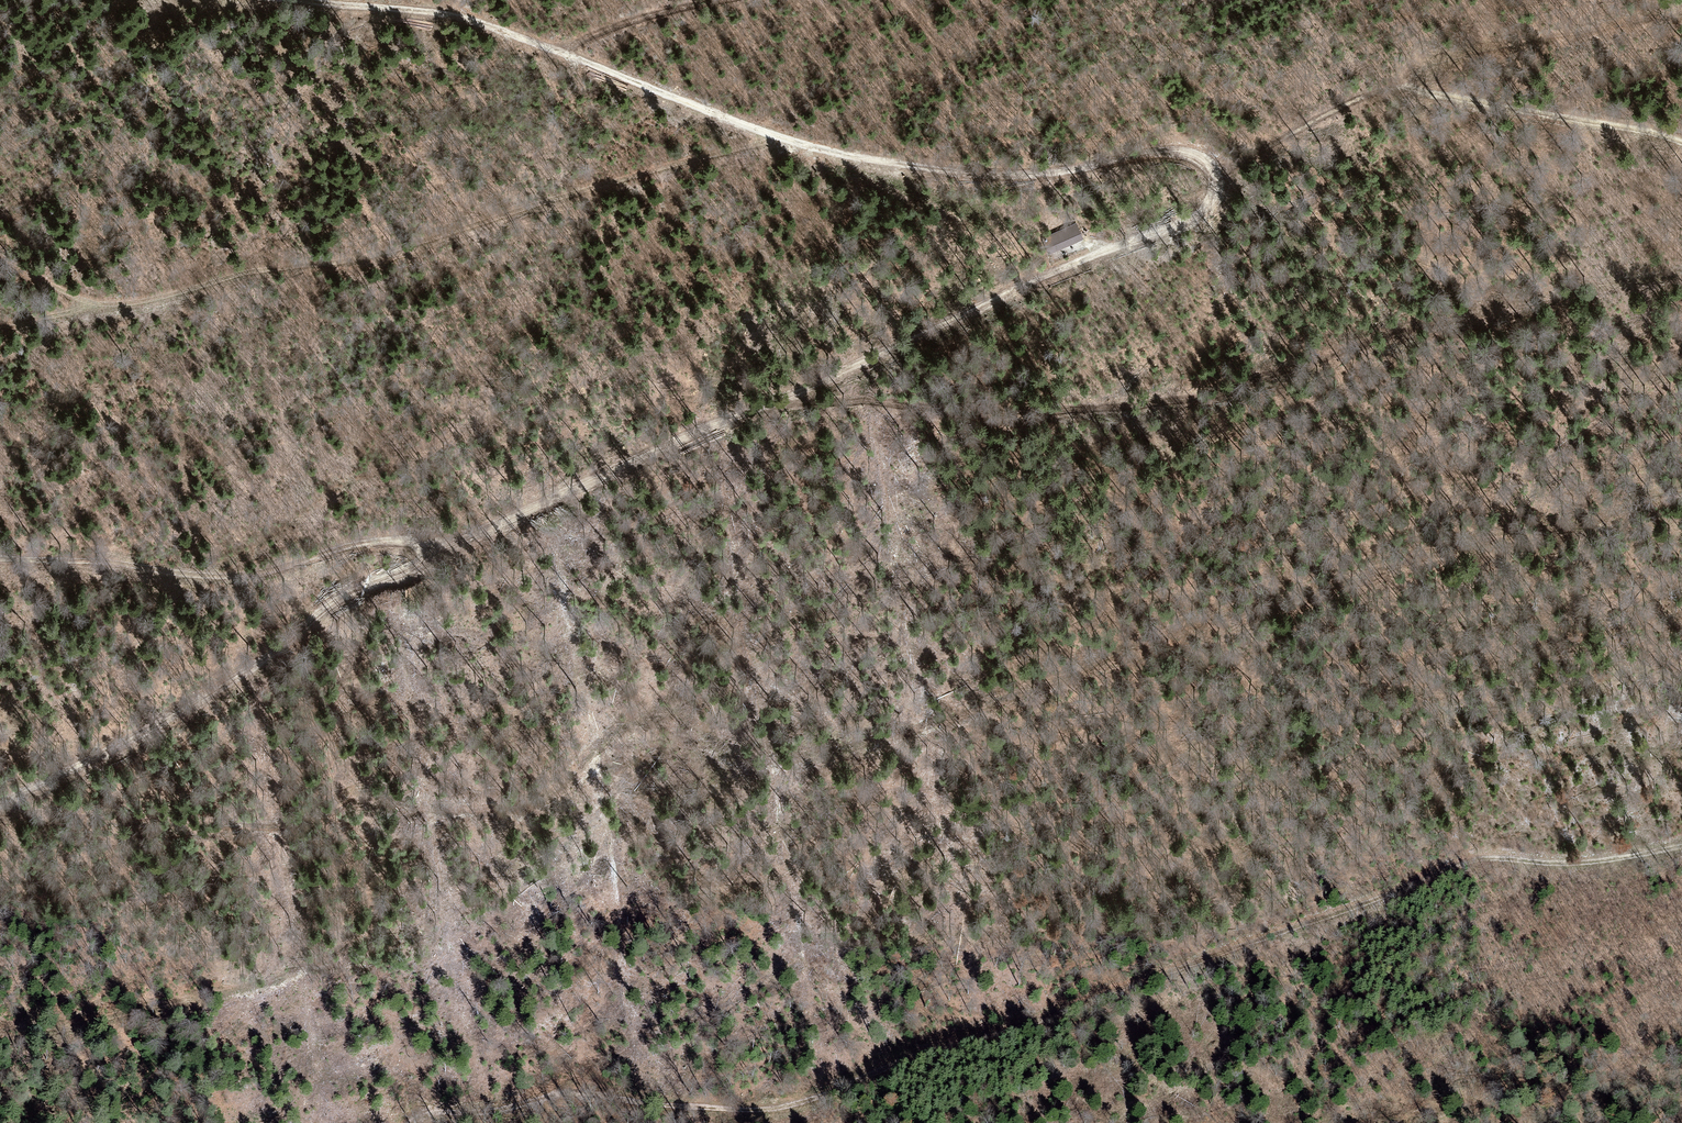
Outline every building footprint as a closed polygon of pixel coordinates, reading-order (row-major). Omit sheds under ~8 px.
[(1082,239),(1076,225),(1043,239),(1049,253),(1082,239)]
